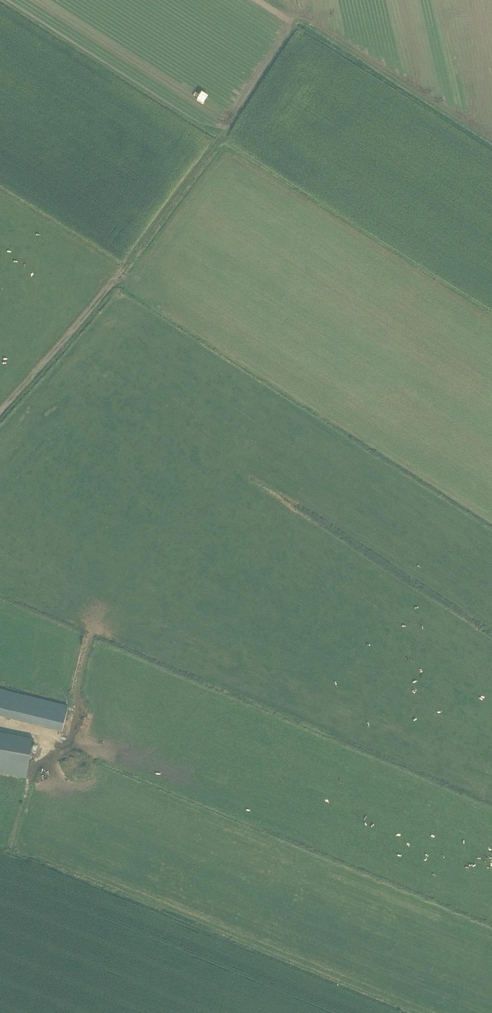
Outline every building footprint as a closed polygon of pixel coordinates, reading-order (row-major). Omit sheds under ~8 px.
[(276,16),(283,9),(278,3),(271,10),(276,16)] [(62,733),(68,707),(0,691),(0,718),(62,733)] [(26,778),(32,748),(0,742),(0,773),(26,778)]
